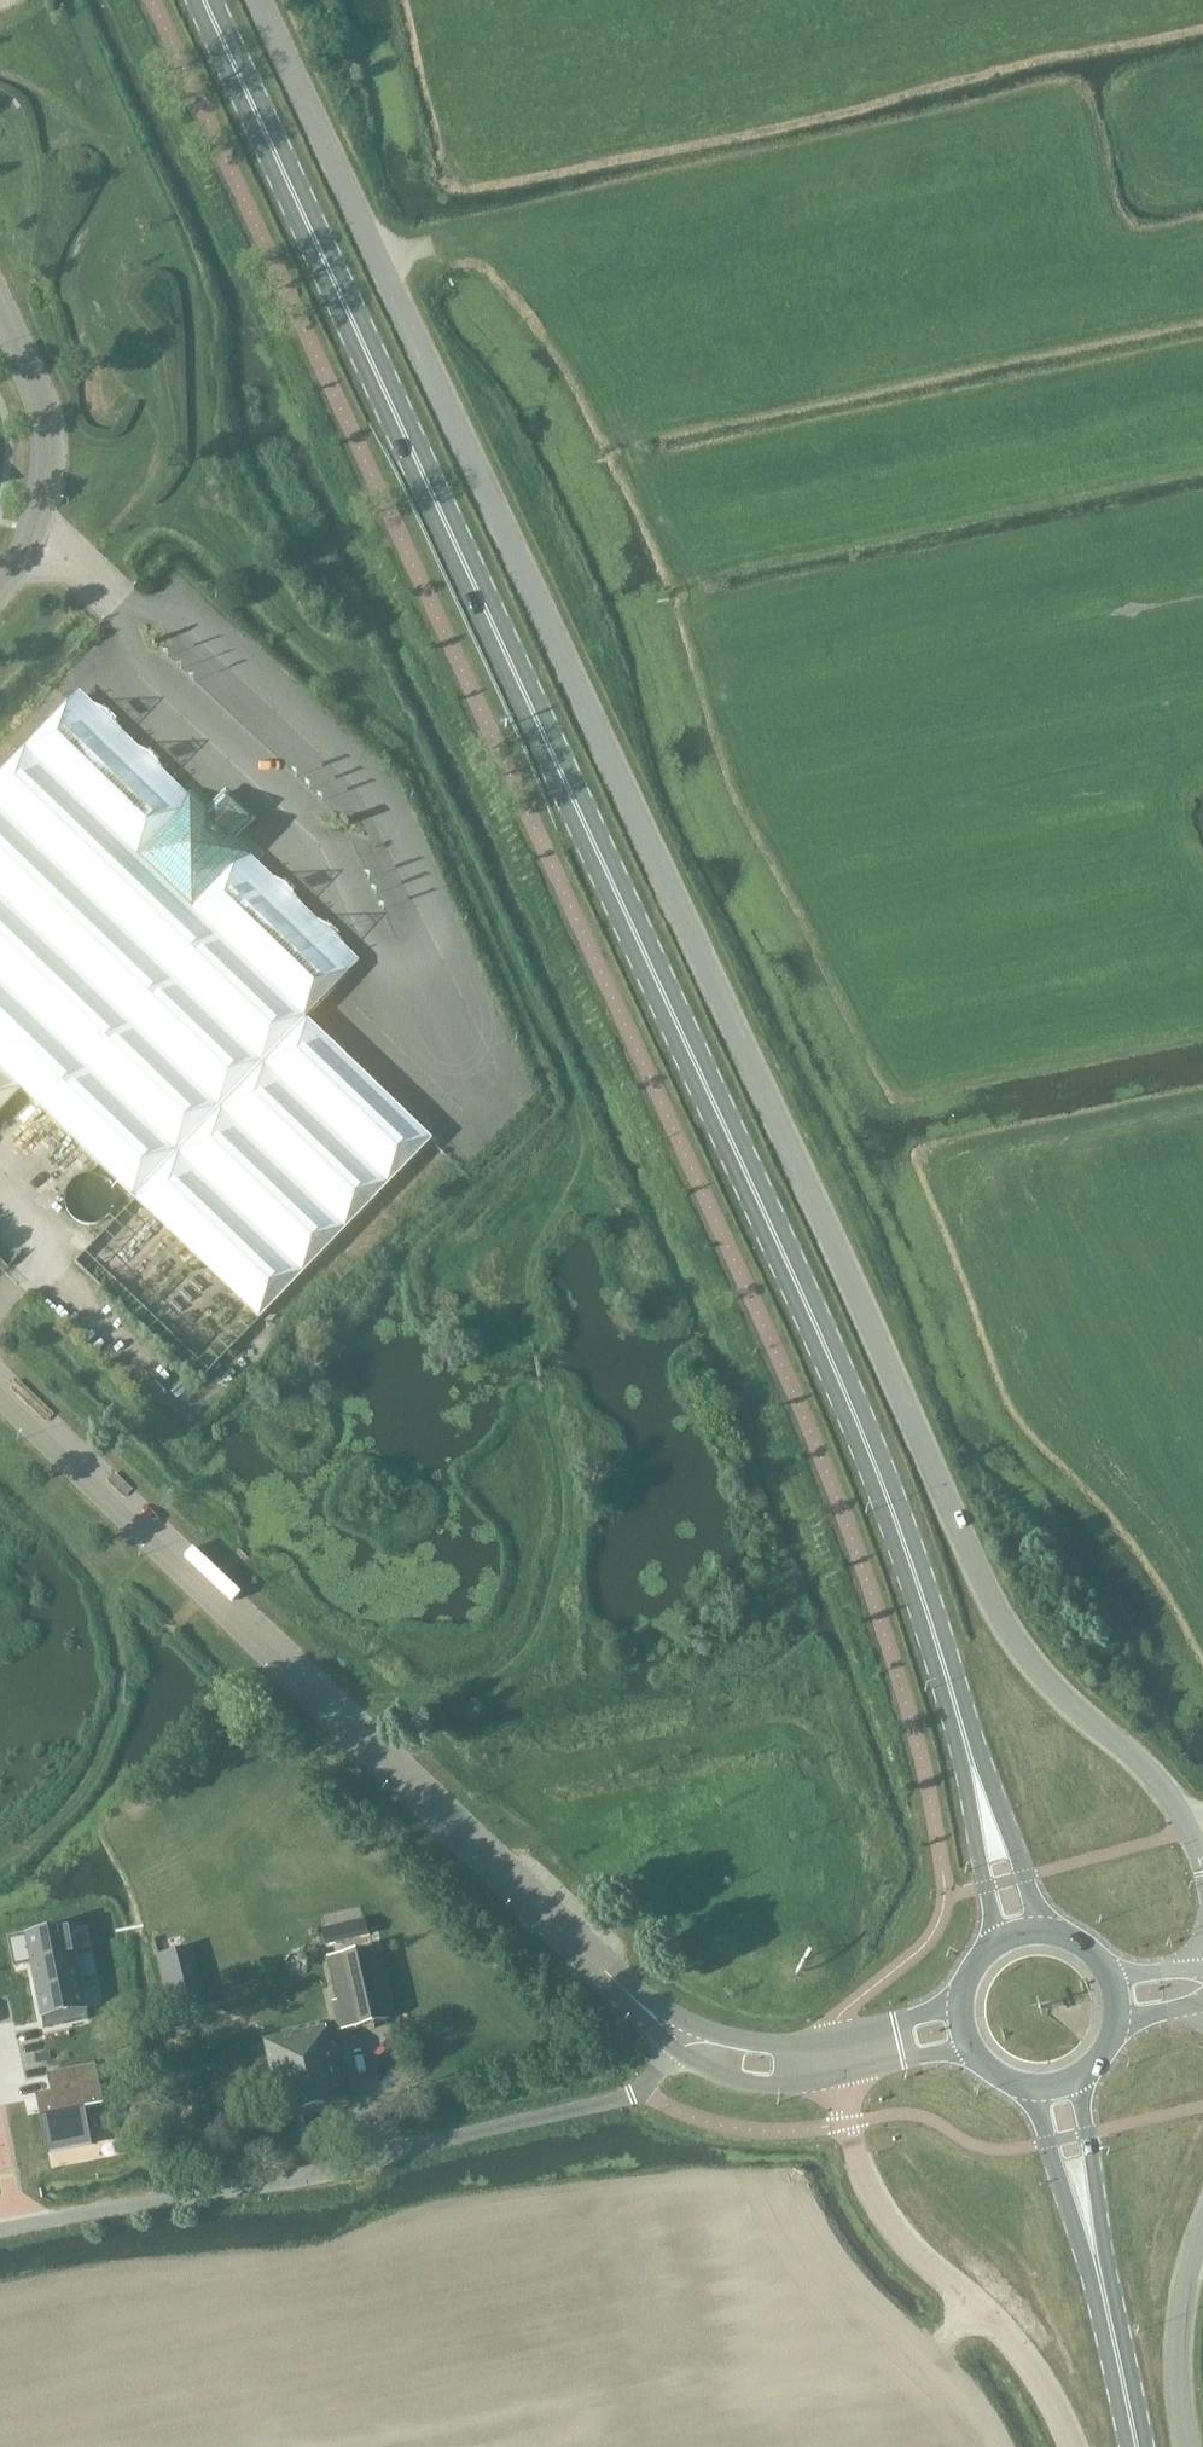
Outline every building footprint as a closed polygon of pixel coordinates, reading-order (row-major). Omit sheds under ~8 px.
[(305,1018),(348,973),(244,873),(261,854),(239,833),(251,820),(224,794),(212,807),(190,786),(172,804),(68,703),(0,773),(0,1112),(21,1090),(259,1319),(432,1140),(305,1018)] [(8,1938),(14,1966),(75,1954),(70,1926),(8,1938)] [(345,2029),(388,2019),(371,1947),(328,1957),(345,2029)] [(81,1981),(75,1954),(14,1966),(14,1967),(30,1964),(35,1990),(81,1981)] [(81,1981),(35,1990),(41,2017),(86,2007),(81,1981)] [(334,2044),(331,2045),(326,2026),(264,2041),(281,2114),(281,2115),(281,2116),(283,2116),(283,2115),(345,2101),(345,2102),(348,2101),(347,2099),(334,2044)] [(40,2112),(45,2140),(61,2137),(63,2150),(89,2145),(82,2111),(101,2107),(93,2067),(48,2076),(52,2095),(37,2098),(40,2112)]
